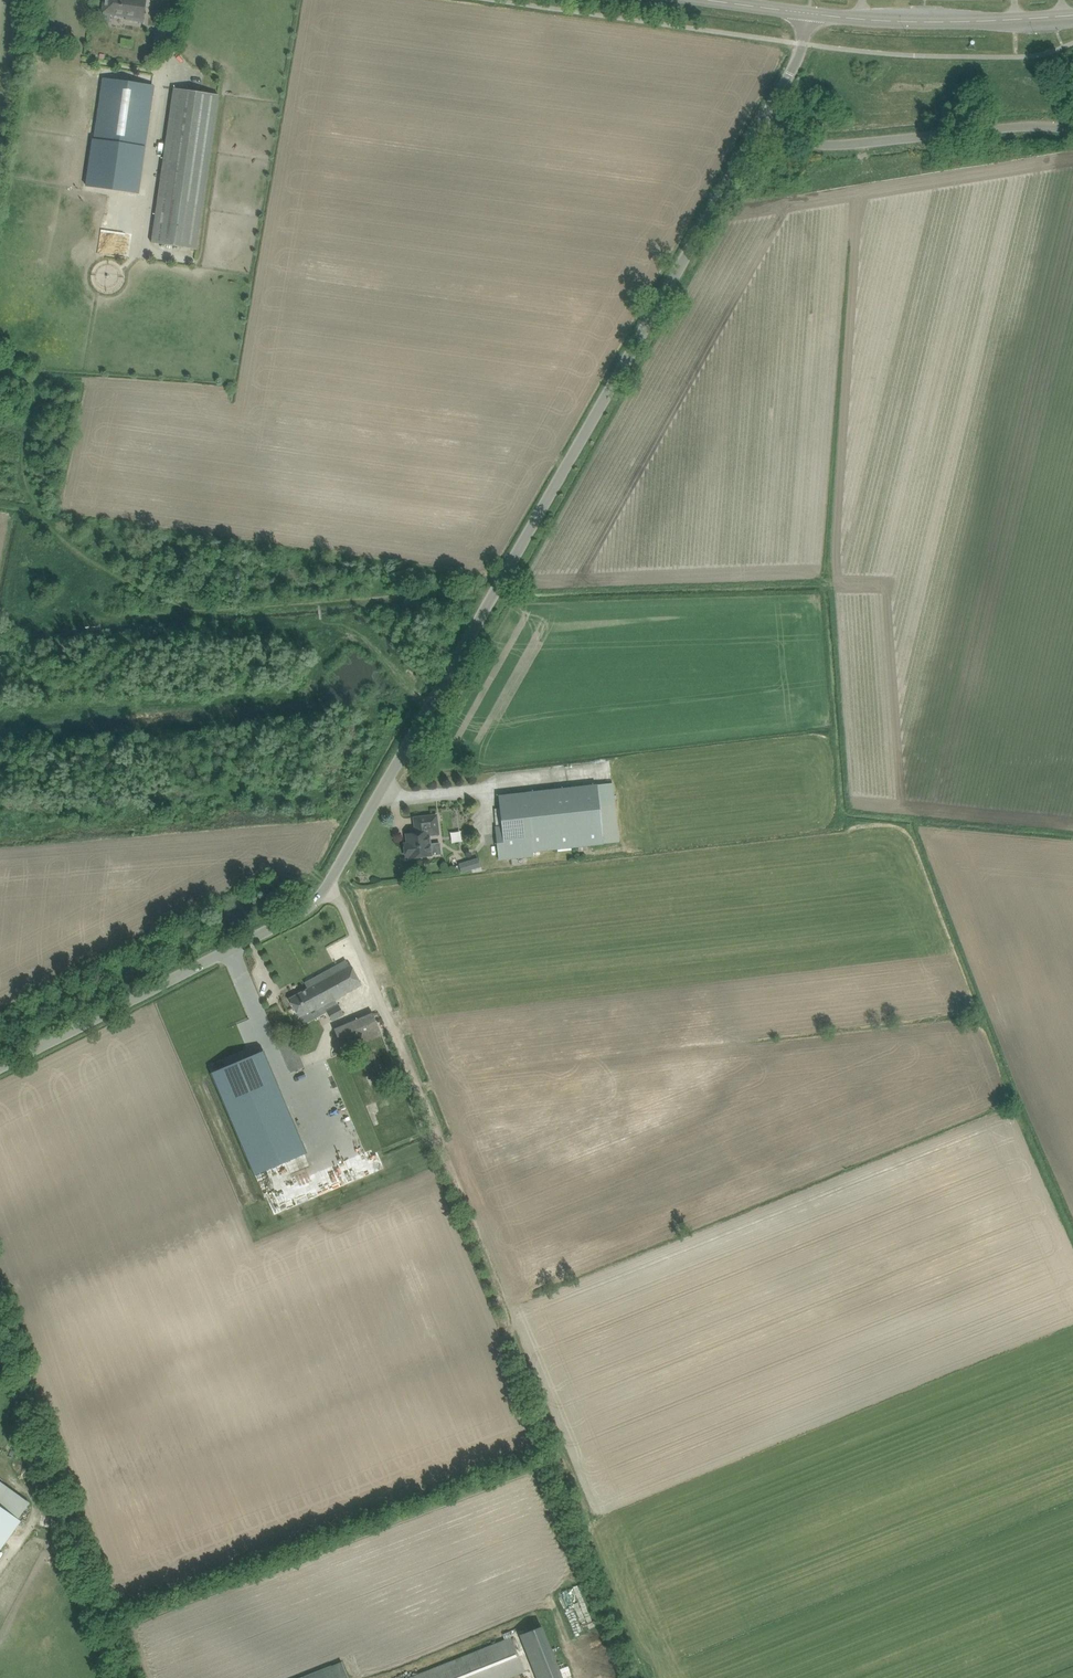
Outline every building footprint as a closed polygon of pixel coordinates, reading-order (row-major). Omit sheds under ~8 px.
[(102,13),(127,16),(126,19),(143,22),(145,9),(146,0),(104,0),(104,3),(102,13)] [(94,140),(88,186),(138,193),(153,85),(106,78),(97,140),(94,140)] [(174,88),(152,243),(197,249),(219,95),(174,88)] [(502,826),(495,827),(499,860),(512,858),(533,856),(533,852),(603,844),(619,842),(612,784),(597,785),(553,790),(498,796),(502,826)] [(431,856),(442,855),(440,842),(430,844),(429,835),(439,834),(436,815),(414,818),(415,828),(416,828),(416,833),(406,834),(407,844),(404,844),(405,856),(409,856),(409,858),(431,856)] [(460,861),(469,870),(475,863),(474,862),(477,859),(472,854),(469,857),(465,854),(460,861)] [(336,998),(361,984),(351,965),(350,966),(346,960),(305,983),(308,989),(290,999),(299,1016),(316,1007),(316,1009),(325,1004),(329,1010),(328,1011),(333,1020),(344,1014),(336,998)] [(333,1027),(343,1051),(384,1033),(373,1009),(333,1027)] [(293,1038),(278,1044),(291,1072),(305,1067),(293,1038)] [(263,1051),(212,1073),(255,1175),(306,1153),(263,1051)] [(364,1063),(370,1079),(382,1074),(376,1058),(374,1053),(361,1058),(363,1063),(364,1063)] [(21,1521),(0,1506),(0,1550),(21,1521)] [(519,1635),(537,1677),(562,1677),(541,1626),(519,1635)] [(510,1631),(503,1634),(505,1639),(512,1636),(510,1631)] [(525,1668),(512,1636),(505,1639),(409,1677),(501,1677),(525,1668)] [(342,1661),(300,1677),(348,1677),(342,1661)]
